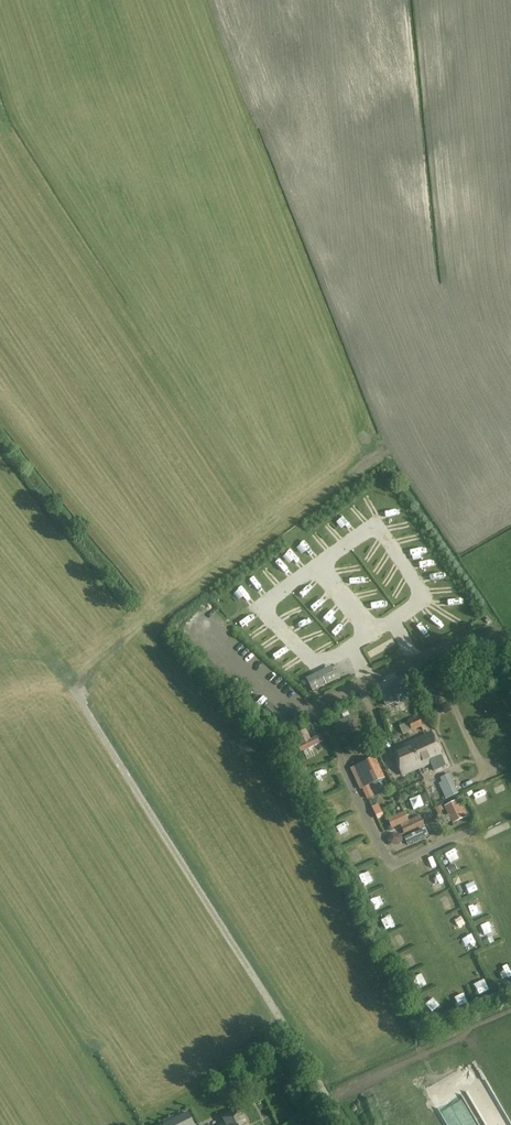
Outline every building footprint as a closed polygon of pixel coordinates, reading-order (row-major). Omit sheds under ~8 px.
[(336,670),(334,672),(309,684),(313,691),(340,678),(336,670)] [(391,685),(378,691),(386,707),(399,701),(400,703),(411,697),(402,678),(391,684),(391,685)] [(349,717),(332,724),(337,735),(346,731),(347,734),(351,733),(350,730),(354,728),(349,717)] [(412,731),(422,726),(418,717),(408,721),(412,731)] [(311,748),(325,741),(321,734),(310,739),(306,729),(295,734),(300,744),(297,745),(301,753),(303,751),(307,760),(315,756),(311,748)] [(445,766),(441,758),(442,757),(431,733),(411,742),(422,766),(431,762),(434,770),(445,766)] [(422,766),(411,742),(391,750),(402,775),(422,766)] [(363,788),(385,778),(375,757),(350,768),(359,788),(362,787),(363,788)] [(462,762),(452,767),(455,773),(465,768),(462,762)] [(446,775),(453,773),(451,766),(444,769),(446,775)] [(459,793),(458,792),(452,778),(439,783),(439,785),(446,799),(459,793)] [(468,817),(459,799),(444,806),(453,824),(468,817)] [(384,816),(378,803),(371,806),(377,819),(384,816)] [(389,828),(388,838),(398,838),(398,828),(389,828)] [(426,835),(423,829),(404,838),(407,844),(426,835)] [(437,848),(441,858),(455,852),(451,842),(437,848)] [(469,873),(459,877),(463,888),(473,883),(469,873)] [(462,895),(466,905),(473,902),(469,892),(462,895)] [(486,935),(496,930),(491,920),(481,926),(486,935)] [(504,959),(495,964),(501,975),(510,970),(504,959)] [(234,1081),(227,1084),(232,1094),(238,1091),(234,1081)] [(239,1110),(222,1117),(225,1122),(219,1124),(246,1124),(239,1110)] [(163,1124),(192,1124),(187,1113),(163,1124)] [(298,1116),(298,1124),(308,1124),(308,1116),(298,1116)]
